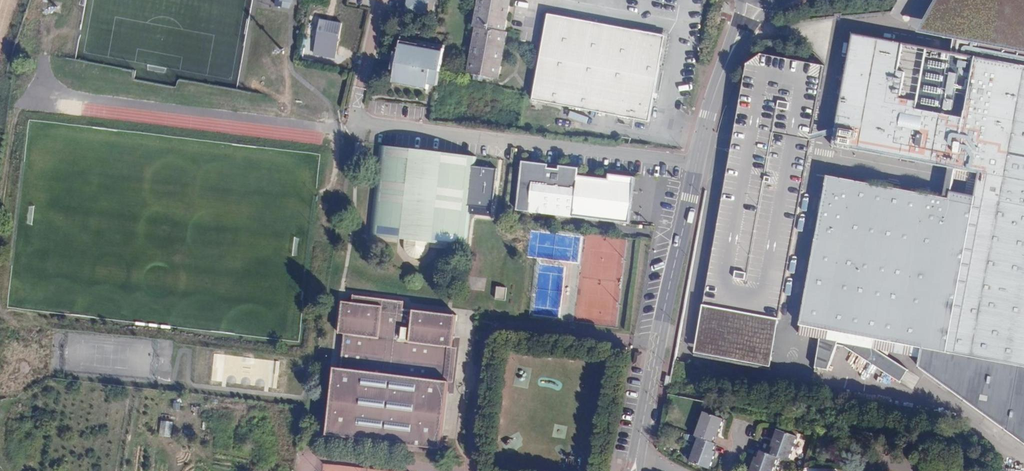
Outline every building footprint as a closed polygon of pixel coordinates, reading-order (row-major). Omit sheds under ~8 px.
[(412,0),(407,0),(405,13),(426,16),(428,3),(412,0)] [(467,73),(475,74),(497,79),(506,32),(504,32),(510,0),(478,0),(473,27),(476,28),(467,73)] [(846,69),(832,146),(955,170),(978,174),(974,196),(965,194),(949,191),(948,199),(827,176),(798,334),(821,340),(815,369),(830,372),(838,346),(847,347),(903,383),(910,371),(879,352),(922,361),(921,369),(1023,445),(1023,0),(936,0),(918,33),(959,43),(956,55),(853,35),(852,39),(846,69)] [(649,122),(662,51),(650,34),(548,15),(532,100),(649,122)] [(336,45),(340,23),(320,19),(315,41),(336,45)] [(651,31),(650,34),(662,51),(664,52),(668,34),(651,31)] [(436,93),(444,48),(400,39),(397,56),(394,72),(391,88),(427,95),(427,91),(436,93)] [(748,64),(697,353),(772,367),(829,66),(764,53),(748,64)] [(475,166),(476,158),(378,146),(368,235),(404,239),(429,243),(465,247),(469,214),(475,166)] [(496,169),(475,166),(469,214),(490,217),(496,169)] [(978,174),(955,170),(953,179),(967,182),(965,194),(974,196),(978,174)] [(627,223),(632,183),(534,171),(529,211),(627,223)] [(429,243),(404,239),(403,240),(402,244),(402,246),(403,249),(403,251),(404,253),(406,255),(407,256),(411,258),(413,259),(417,259),(420,259),(422,258),(424,256),(426,254),(427,253),(429,250),(429,248),(429,246),(429,243)] [(494,299),(505,300),(506,288),(496,287),(494,299)] [(352,303),(342,302),(338,334),(344,335),(339,369),(334,368),(326,435),(415,446),(440,449),(448,382),(452,383),(457,349),(453,348),(457,316),(404,309),(405,302),(353,296),(352,303)] [(625,356),(626,348),(608,346),(607,354),(625,356)] [(777,397),(778,390),(771,388),(770,395),(777,397)] [(703,411),(695,436),(698,437),(712,442),(714,436),(717,437),(723,418),(703,411)] [(171,437),(172,421),(160,421),(159,436),(171,437)] [(797,436),(777,429),(771,446),(764,444),(761,451),(777,457),(788,461),(797,436)] [(712,442),(698,437),(689,462),(709,469),(715,452),(713,451),(715,444),(712,442)] [(760,451),(757,458),(754,457),(749,470),(772,470),(777,457),(761,451),(760,451)]
